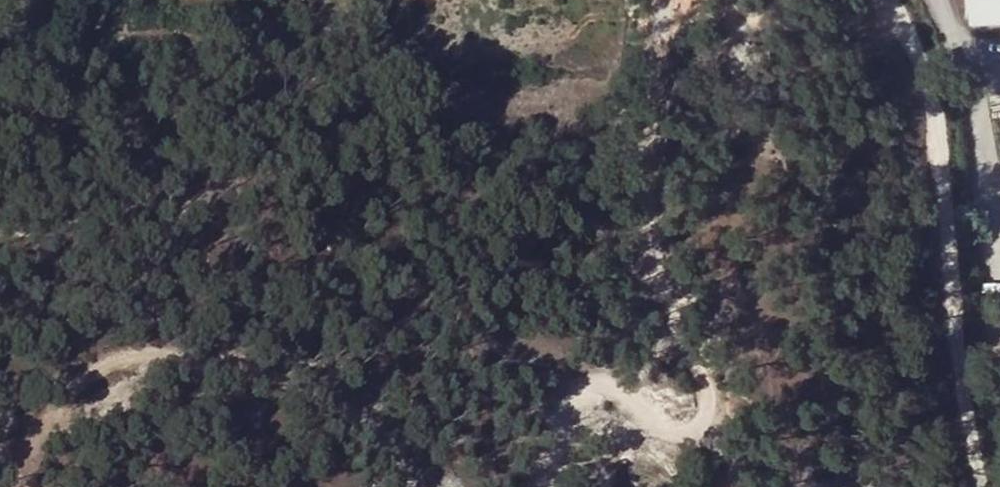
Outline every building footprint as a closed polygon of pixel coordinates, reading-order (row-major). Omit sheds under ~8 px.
[(971,25),(999,23),(999,0),(970,0),(971,25)]
